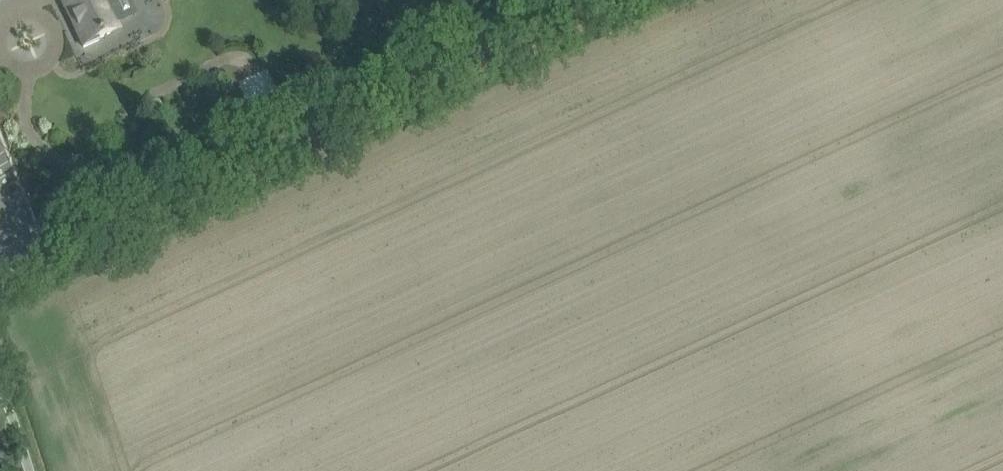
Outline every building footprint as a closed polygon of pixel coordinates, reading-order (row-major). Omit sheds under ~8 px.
[(77,27),(74,28),(83,47),(99,39),(119,30),(105,0),(64,0),(77,27)]
